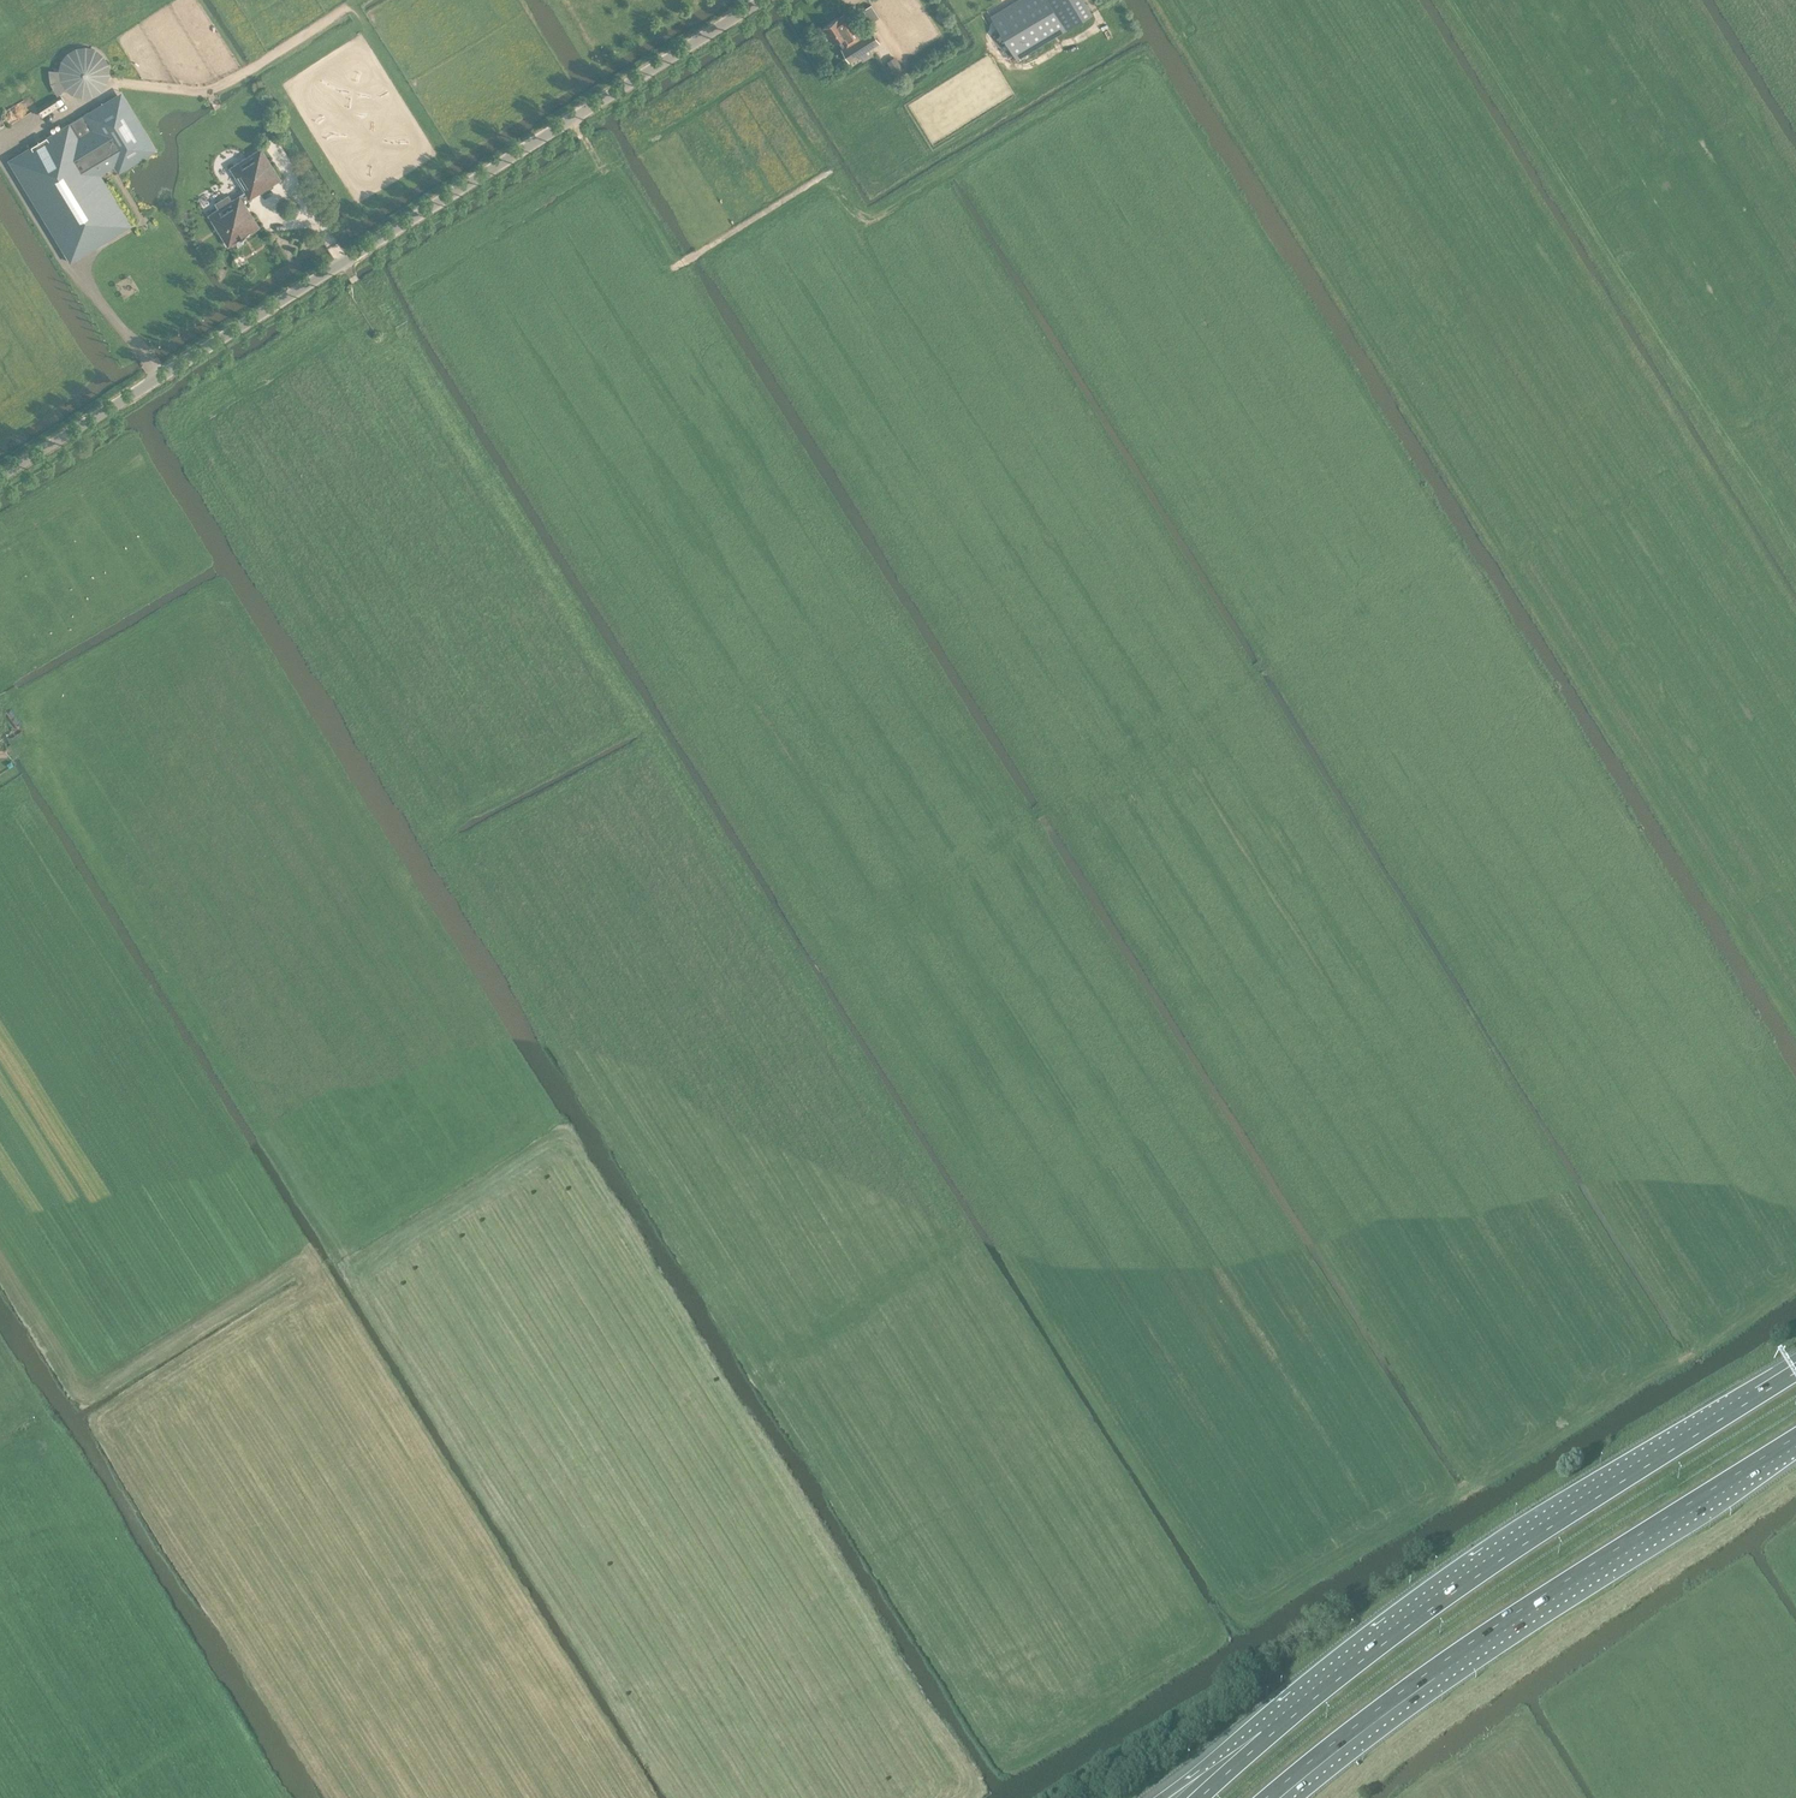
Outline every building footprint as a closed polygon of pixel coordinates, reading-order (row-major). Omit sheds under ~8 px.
[(991,16),(1016,58),(1091,13),(1084,0),(1016,0),(991,16)] [(838,16),(823,26),(834,43),(838,40),(843,47),(841,48),(849,61),(880,42),(871,28),(853,40),(847,31),(853,27),(845,13),(839,17),(838,16)] [(862,22),(869,18),(865,13),(859,17),(862,22)] [(59,58),(57,68),(58,78),(64,87),(72,93),(82,95),(92,94),(101,88),(107,80),(109,70),(107,60),(102,51),(99,49),(94,45),(84,43),(74,45),(65,50),(64,51),(59,58)] [(887,61),(894,73),(902,68),(894,56),(887,61)] [(115,95),(8,159),(69,261),(130,224),(96,168),(116,155),(120,161),(145,145),(115,95)] [(216,202),(220,208),(210,214),(229,245),(260,225),(244,201),(281,178),(262,147),(231,167),(246,191),(233,199),(229,194),(216,202)] [(208,188),(198,196),(206,205),(215,197),(208,188)]
